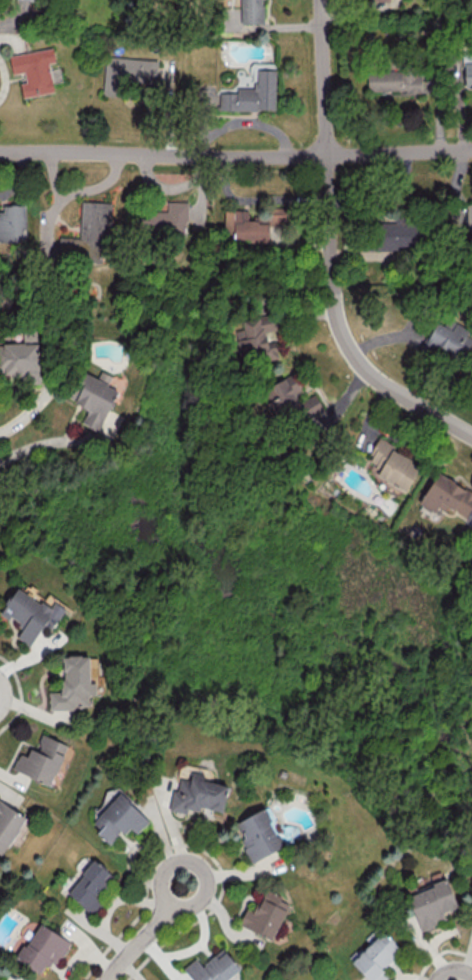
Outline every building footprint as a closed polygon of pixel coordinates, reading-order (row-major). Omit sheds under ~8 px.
[(266,22),(266,0),(240,0),(241,23),(266,22)] [(9,55),(13,74),(24,72),(26,81),(20,82),(22,97),(54,91),(48,63),(55,61),(53,47),(9,55)] [(471,86),(471,55),(463,55),(464,86),(471,86)] [(125,95),(125,80),(156,82),(157,59),(105,57),(103,94),(125,95)] [(275,110),(275,65),(252,65),(251,88),(236,87),(236,92),(219,92),(219,109),(275,110)] [(420,70),(367,72),(368,92),(421,90),(420,70)] [(59,236),(58,254),(102,256),(103,226),(110,226),(111,202),(81,201),(79,237),(59,236)] [(167,211),(138,211),(138,235),(187,236),(187,201),(167,201),(167,211)] [(3,204),(3,213),(0,213),(0,241),(25,241),(25,204),(3,204)] [(256,245),(278,245),(279,222),(248,221),(248,209),(224,209),(224,238),(256,238),(256,245)] [(413,230),(405,231),(405,224),(375,226),(376,249),(414,248),(413,230)] [(452,326),(436,319),(424,345),(464,363),(471,345),(471,337),(468,335),(471,329),(454,322),(452,326)] [(277,356),(274,320),(238,322),(240,359),(277,356)] [(37,343),(1,342),(0,375),(25,375),(25,383),(38,383),(38,380),(36,380),(37,343)] [(81,424),(113,438),(122,416),(111,411),(106,423),(104,422),(117,390),(107,385),(112,375),(101,370),(97,378),(86,373),(74,402),(88,408),(81,424)] [(323,410),(315,394),(299,402),(294,393),(301,390),(293,374),(272,384),(278,397),(266,403),(275,421),(293,413),(297,421),(323,410)] [(405,492),(422,465),(379,438),(367,458),(374,462),(370,470),(405,492)] [(434,513),(440,503),(467,517),(471,507),(471,491),(436,472),(419,505),(434,513)] [(1,613),(23,626),(16,637),(30,646),(43,624),(52,629),(65,608),(54,601),(50,607),(17,587),(1,613)] [(49,710),(75,710),(75,705),(88,705),(88,695),(96,695),(96,682),(90,682),(90,655),(63,655),(63,691),(49,691),(49,710)] [(12,768),(50,785),(68,744),(42,733),(35,749),(30,748),(27,756),(19,752),(12,768)] [(228,785),(203,780),(204,773),(191,771),(190,779),(179,777),(177,790),(173,789),(169,810),(187,813),(188,809),(200,811),(201,807),(223,811),(228,785)] [(97,832),(108,843),(121,830),(124,834),(130,828),(136,833),(149,820),(120,792),(96,817),(104,825),(97,832)] [(27,817),(0,800),(0,854),(2,855),(27,817)] [(238,820),(246,836),(239,839),(250,862),(283,848),(271,821),(274,819),(268,806),(238,820)] [(113,877),(96,860),(66,890),(91,914),(103,901),(96,894),(113,877)] [(457,906),(447,880),(407,895),(420,929),(445,920),(442,912),(457,906)] [(239,924),(272,939),(289,902),(265,891),(260,901),(257,900),(251,913),(245,910),(239,924)] [(71,942),(38,922),(16,959),(40,973),(46,964),(52,968),(59,956),(62,957),(71,942)] [(389,976),(382,968),(402,949),(383,930),(351,961),(370,979),(384,979),(389,976)] [(224,948),(201,964),(196,957),(183,966),(193,979),(224,979),(239,969),(224,948)]
